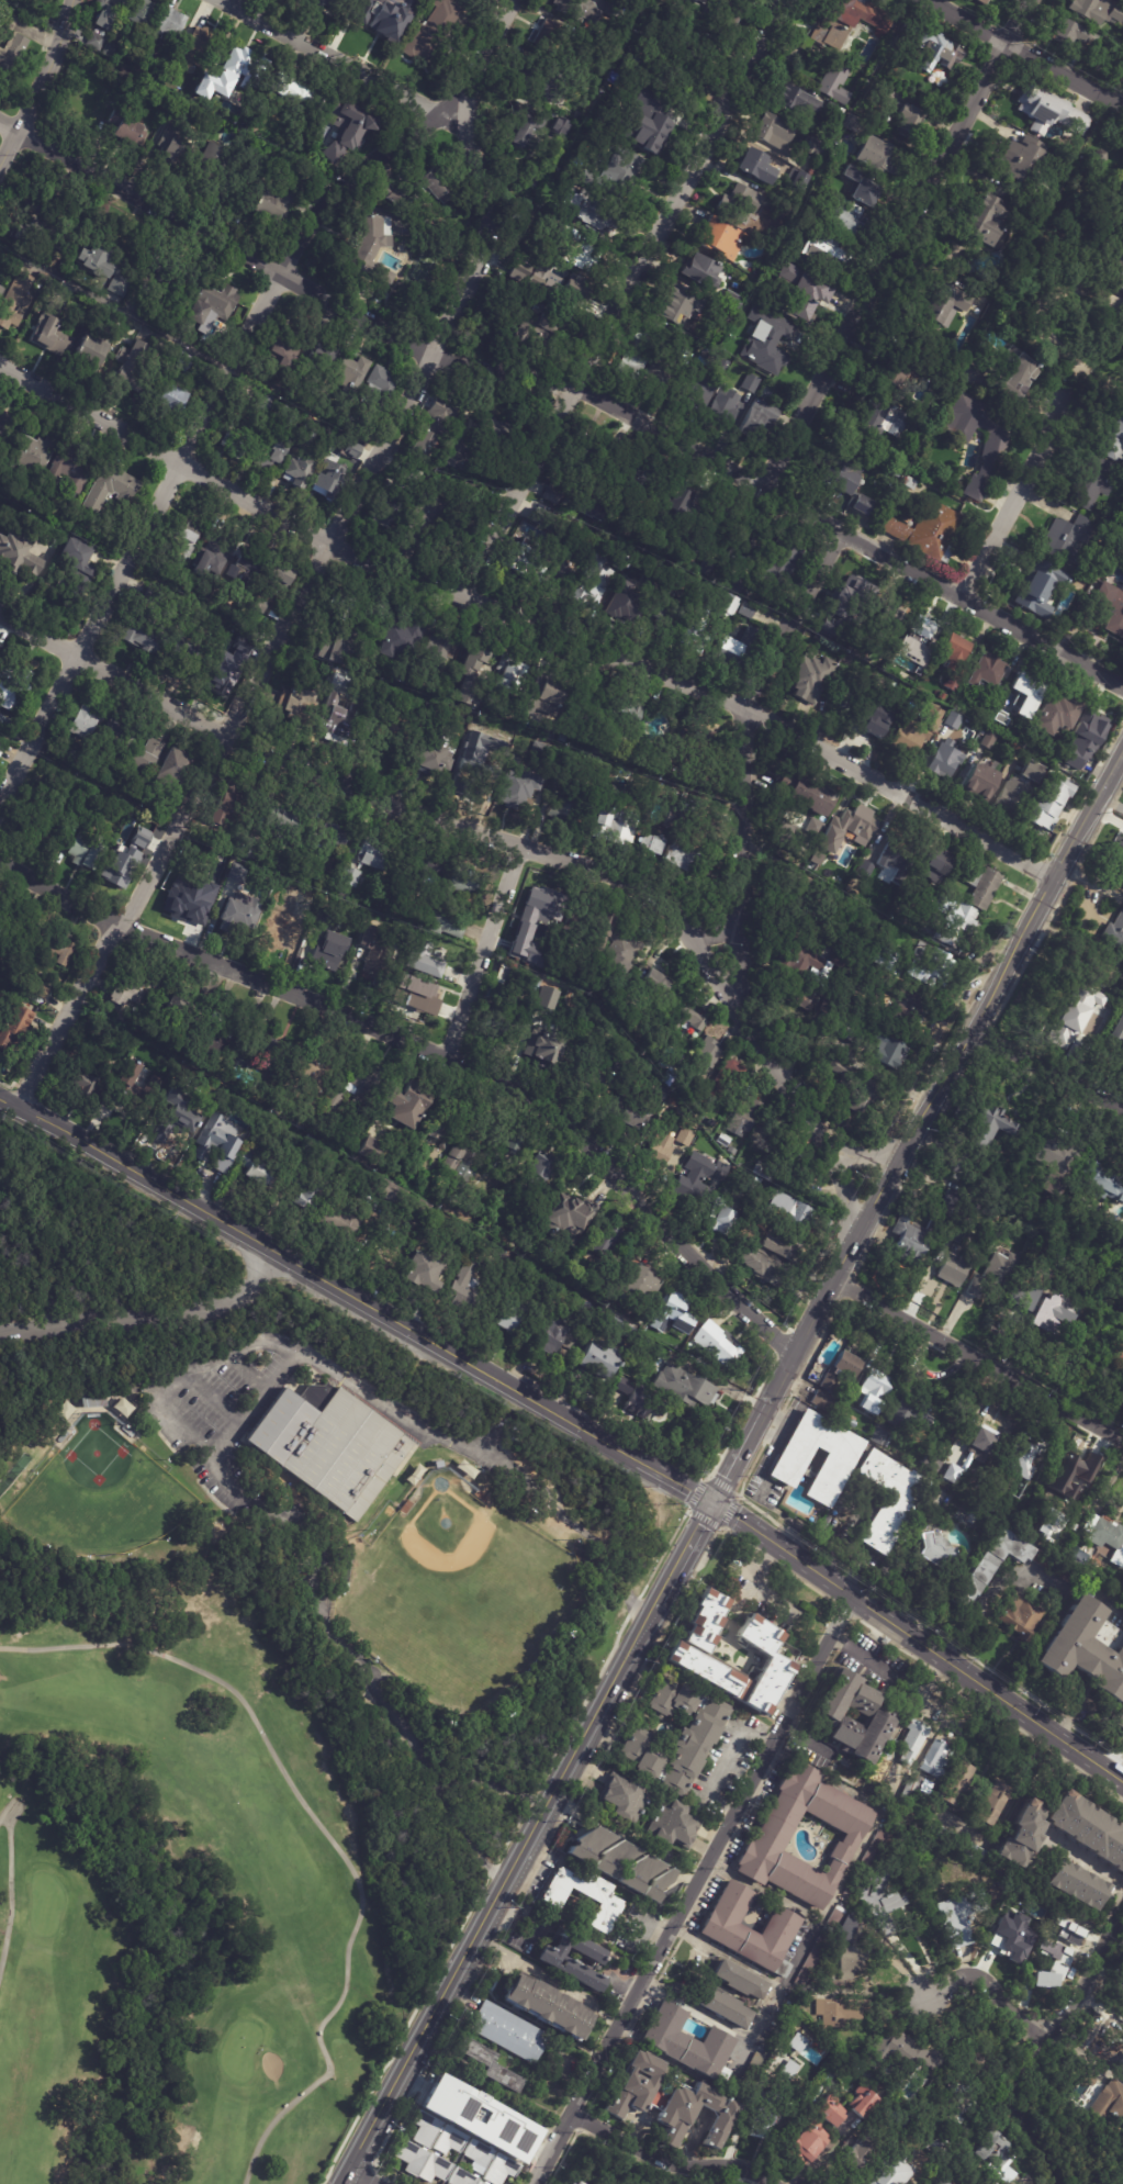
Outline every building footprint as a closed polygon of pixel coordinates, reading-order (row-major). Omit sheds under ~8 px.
[(91,5),(94,0),(120,0),(103,32),(89,24),(98,9),(91,5)] [(121,18),(130,0),(145,0),(145,1),(155,7),(145,26),(136,22),(135,25),(121,18)] [(328,12),(304,0),(349,0),(342,11),(333,5),(328,12)] [(360,8),(364,0),(403,0),(391,22),(390,22),(382,37),(361,26),(369,12),(360,8)] [(428,4),(431,0),(449,0),(448,2),(460,10),(448,29),(452,32),(430,67),(414,56),(412,58),(400,52),(417,23),(420,25),(433,7),(428,4)] [(553,15),(560,0),(585,0),(594,4),(596,10),(599,12),(600,12),(595,25),(583,19),(579,26),(553,15)] [(818,20),(828,0),(867,0),(866,1),(895,16),(886,34),(877,29),(854,18),(835,55),(815,44),(810,53),(800,47),(809,30),(812,32),(817,24),(828,31),(830,26),(818,20)] [(1104,1),(1122,11),(1122,25),(1110,18),(1108,22),(1103,20),(1100,26),(1068,9),(1073,0),(1102,0),(1104,1)] [(168,9),(184,16),(173,38),(159,32),(158,35),(149,31),(161,7),(167,10),(168,8),(168,9)] [(570,31),(565,37),(561,34),(557,42),(562,45),(555,58),(540,49),(541,47),(531,42),(546,16),(570,31)] [(1083,45),(1082,45),(1074,41),(1067,54),(1058,49),(1060,46),(1053,43),(1055,38),(1052,36),(1062,20),(1077,29),(1078,26),(1090,33),(1083,45)] [(911,26),(932,37),(933,34),(964,49),(956,65),(952,61),(947,71),(936,66),(940,60),(935,58),(927,74),(914,68),(922,55),(910,48),(912,45),(897,37),(905,23),(911,26)] [(204,27),(207,30),(206,33),(216,38),(196,77),(172,65),(192,26),(198,29),(200,25),(204,27)] [(104,38),(98,52),(83,44),(90,32),(104,38)] [(5,86),(0,83),(0,68),(2,65),(0,63),(0,48),(5,52),(16,34),(32,43),(23,58),(14,72),(20,76),(13,86),(8,81),(5,86)] [(244,48),(250,52),(235,79),(232,78),(231,80),(234,81),(226,96),(223,93),(220,99),(193,83),(199,74),(210,80),(214,71),(216,72),(229,46),(237,51),(239,46),(244,48)] [(571,77),(554,107),(514,86),(524,67),(518,65),(527,48),(560,67),(559,70),(571,77)] [(255,55),(272,64),(257,93),(240,85),(255,55)] [(816,90),(833,59),(851,69),(842,86),(838,83),(836,87),(851,94),(844,107),(816,90)] [(1093,70),(1097,65),(1103,69),(1100,75),(1093,70)] [(126,80),(116,76),(121,67),(131,72),(126,80)] [(285,78),(325,99),(314,121),(289,109),(291,103),(262,89),(271,71),(285,78)] [(964,85),(956,99),(945,93),(953,78),(964,85)] [(820,103),(817,109),(822,112),(818,121),(812,116),(811,120),(802,115),(804,114),(793,108),(790,111),(772,100),(783,81),(820,103)] [(1044,94),(1058,102),(1059,100),(1065,103),(1065,104),(1089,117),(1079,136),(1051,120),(1041,137),(1027,130),(1033,120),(1015,110),(1018,105),(1014,103),(1022,89),(1025,91),(1027,86),(1044,94)] [(662,100),(656,111),(669,117),(649,155),(632,146),(635,142),(606,126),(613,113),(637,126),(647,109),(635,102),(642,88),(663,100),(662,100)] [(894,100),(886,97),(890,88),(898,91),(894,100)] [(531,102),(524,98),(526,93),(534,97),(531,102)] [(362,113),(364,114),(362,128),(359,126),(348,150),(341,147),(340,150),(326,144),(334,127),(322,123),(327,113),(322,111),(328,97),(362,113)] [(826,112),(831,102),(842,108),(836,119),(826,112)] [(917,111),(924,114),(912,139),(896,132),(898,127),(897,126),(900,119),(896,115),(901,103),(917,111)] [(527,109),(546,119),(537,134),(527,128),(515,150),(498,141),(505,127),(512,132),(525,107),(527,109)] [(143,127),(132,147),(109,134),(115,123),(108,120),(114,108),(123,112),(122,115),(143,127)] [(790,157),(752,135),(766,112),(796,128),(785,148),(793,153),(790,157)] [(555,120),(566,126),(560,136),(547,130),(552,119),(555,120)] [(168,158),(167,158),(166,161),(157,157),(158,155),(155,153),(157,148),(153,146),(165,121),(183,130),(180,135),(198,144),(186,167),(168,158)] [(1044,149),(1022,187),(984,165),(991,153),(1000,157),(1010,141),(1018,145),(1024,133),(1046,146),(1044,149)] [(887,145),(898,152),(884,177),(852,159),(866,135),(879,142),(880,142),(887,145)] [(198,160),(219,171),(229,151),(208,141),(198,160)] [(643,160),(631,182),(633,183),(622,204),(579,181),(585,170),(598,178),(615,147),(622,152),(625,148),(643,159),(643,160)] [(777,171),(770,187),(737,169),(749,147),(768,158),(767,159),(773,161),(770,168),(777,171)] [(517,164),(520,181),(504,183),(501,166),(517,164)] [(858,169),(852,181),(841,175),(847,164),(858,169)] [(430,200),(419,186),(398,202),(398,201),(393,205),(380,199),(374,192),(386,183),(395,194),(430,166),(447,187),(430,200)] [(788,178),(794,168),(809,177),(801,190),(786,181),(788,178)] [(878,189),(867,209),(847,198),(858,178),(878,189)] [(290,183),(301,190),(279,228),(246,210),(258,189),(273,199),(284,180),(290,183)] [(764,197),(755,214),(742,208),(737,219),(716,208),(722,193),(730,197),(737,182),(764,197)] [(987,248),(969,239),(966,246),(955,240),(963,224),(961,223),(966,213),(969,215),(974,205),(976,206),(982,192),(992,197),(999,183),(1017,193),(1003,221),(1001,220),(987,248)] [(620,211),(617,216),(620,217),(615,229),(611,228),(606,238),(573,221),(577,212),(560,202),(568,189),(577,194),(581,188),(621,210),(620,211)] [(865,210),(862,216),(871,221),(865,233),(862,232),(856,243),(836,231),(836,229),(812,216),(827,189),(865,210)] [(778,201),(793,210),(787,219),(773,210),(778,201)] [(746,243),(744,247),(741,245),(731,262),(718,256),(719,254),(706,247),(705,249),(694,243),(698,236),(696,235),(708,214),(728,225),(727,228),(732,232),(733,228),(750,237),(746,243)] [(380,217),(381,236),(390,235),(391,248),(377,249),(370,261),(394,275),(386,288),(345,266),(362,236),(361,216),(366,216),(366,219),(380,217)] [(61,250),(42,240),(38,247),(29,243),(40,219),(70,233),(61,250)] [(11,220),(7,235),(33,241),(36,227),(33,226),(33,225),(11,220)] [(598,244),(595,249),(608,256),(596,279),(550,254),(560,234),(555,232),(561,223),(598,244)] [(845,268),(842,266),(836,277),(799,257),(809,237),(805,235),(810,225),(840,240),(836,248),(852,256),(846,268),(845,268)] [(441,244),(447,235),(462,243),(458,253),(441,244)] [(101,246),(112,251),(106,262),(113,267),(106,280),(100,277),(94,278),(91,277),(90,271),(74,264),(80,249),(88,254),(93,242),(101,246)] [(689,280),(678,273),(684,264),(686,265),(694,253),(720,267),(716,275),(723,279),(715,294),(689,280)] [(1108,287),(1122,256),(1122,295),(1108,287)] [(531,265),(514,259),(508,278),(524,284),(531,265)] [(835,289),(826,305),(818,301),(805,324),(788,314),(797,299),(796,299),(797,296),(788,291),(793,284),(777,276),(785,261),(818,281),(820,279),(835,289)] [(554,293),(562,277),(536,264),(528,280),(554,293)] [(108,291),(104,290),(117,269),(133,279),(120,300),(108,291)] [(4,332),(0,329),(0,303),(18,270),(33,279),(25,293),(32,298),(24,312),(18,307),(14,314),(21,317),(14,328),(8,325),(4,332)] [(595,286),(571,273),(559,296),(583,308),(595,286)] [(519,292),(508,315),(486,304),(497,281),(519,292)] [(57,282),(71,290),(65,301),(50,293),(57,282)] [(685,317),(678,313),(670,331),(649,318),(669,282),(696,298),(685,317)] [(945,287),(969,300),(962,314),(956,311),(946,329),(939,325),(936,327),(918,316),(930,295),(932,296),(940,283),(945,287)] [(194,284),(215,294),(221,284),(234,291),(233,294),(237,296),(224,322),(201,310),(187,338),(175,333),(180,321),(177,320),(194,284)] [(743,299),(735,313),(719,304),(726,290),(743,299)] [(557,338),(551,335),(542,354),(513,338),(525,314),(530,317),(539,301),(571,317),(565,327),(563,326),(557,338)] [(775,343),(773,347),(790,356),(784,368),(781,367),(775,378),(754,366),(755,365),(739,356),(749,338),(746,337),(754,324),(745,318),(754,302),(797,326),(789,341),(779,336),(775,343)] [(497,336),(474,324),(482,309),(505,321),(497,336)] [(68,336),(58,357),(26,341),(40,312),(43,314),(42,316),(55,322),(52,329),(68,336)] [(120,324),(111,340),(97,334),(104,317),(120,324)] [(636,383),(615,371),(626,350),(629,352),(636,340),(632,338),(643,317),(664,329),(636,383)] [(271,365),(274,359),(262,352),(279,321),(294,329),(280,356),(290,361),(282,376),(269,369),(271,365)] [(992,329),(998,334),(999,333),(1003,336),(1002,338),(1009,344),(997,358),(977,343),(982,336),(985,338),(992,329)] [(106,348),(92,377),(68,363),(82,335),(106,348)] [(307,364),(331,374),(341,350),(317,339),(307,364)] [(135,343),(150,354),(126,388),(110,376),(120,361),(112,357),(121,346),(125,349),(132,340),(135,343)] [(670,379),(661,395),(640,383),(660,345),(682,357),(670,379)] [(1027,382),(1017,403),(999,393),(999,392),(988,385),(993,376),(1006,381),(1014,365),(1002,354),(1012,345),(1043,370),(1034,380),(1029,376),(1025,381),(1027,382)] [(918,359),(911,371),(906,368),(899,380),(908,385),(902,395),(875,380),(894,346),(918,359)] [(183,357),(190,361),(182,377),(167,368),(176,352),(183,357)] [(358,357),(369,362),(357,389),(332,376),(341,357),(355,363),(358,357)] [(948,380),(935,373),(943,359),(955,367),(948,380)] [(957,376),(966,360),(980,368),(972,384),(957,376)] [(701,415),(674,401),(695,363),(701,368),(697,374),(700,377),(704,371),(720,380),(701,415)] [(389,395),(378,389),(368,406),(357,401),(364,387),(362,385),(373,365),(381,369),(381,370),(397,380),(389,395)] [(754,393),(754,394),(741,388),(749,373),(761,380),(754,393)] [(182,395),(169,417),(145,404),(157,381),(182,395)] [(737,395),(740,397),(733,410),(738,412),(727,432),(704,418),(718,393),(723,396),(727,390),(737,395)] [(997,472),(988,490),(986,489),(978,504),(959,495),(972,474),(975,477),(980,466),(978,464),(985,434),(975,428),(965,447),(941,434),(952,414),(948,412),(959,392),(1012,421),(1001,464),(997,472)] [(273,402),(318,428),(308,445),(290,434),(283,445),(284,446),(268,474),(255,467),(261,455),(247,447),(265,416),(249,407),(258,393),(273,402)] [(757,399),(781,411),(760,448),(733,434),(748,408),(750,410),(756,397),(757,399)] [(866,411),(873,397),(911,418),(899,441),(883,433),(879,440),(875,438),(868,452),(850,443),(866,411)] [(448,433),(442,443),(436,438),(420,467),(405,458),(437,399),(458,410),(446,432),(448,433)] [(9,440),(0,435),(0,407),(21,419),(9,440)] [(1119,414),(1122,417),(1122,462),(1114,458),(1111,463),(1091,452),(1102,432),(1107,434),(1119,414)] [(217,448),(239,458),(252,432),(230,421),(217,448)] [(506,432),(505,437),(497,436),(495,445),(473,441),(476,421),(507,426),(506,432)] [(586,473),(565,463),(568,459),(562,457),(571,438),(575,440),(579,434),(600,444),(586,473)] [(468,445),(470,446),(467,451),(473,455),(471,458),(473,460),(465,473),(453,466),(450,471),(434,461),(450,435),(468,445)] [(53,438),(63,443),(42,481),(14,467),(30,437),(41,443),(42,439),(48,443),(50,437),(53,438)] [(358,460),(363,446),(346,440),(341,454),(358,460)] [(78,455),(97,464),(79,501),(65,494),(71,480),(61,475),(58,484),(47,479),(63,448),(78,455)] [(289,489),(284,486),(288,481),(277,474),(284,460),(289,462),(293,456),(295,457),(301,448),(311,453),(305,463),(308,466),(294,492),(289,489)] [(1065,499),(1091,453),(1121,472),(1105,497),(1099,494),(1088,513),(1065,499)] [(336,464),(348,471),(332,502),(308,490),(327,457),(337,462),(336,464)] [(631,464),(652,474),(649,481),(647,479),(630,514),(619,508),(627,493),(603,481),(607,474),(611,477),(620,459),(631,464)] [(876,507),(868,520),(846,507),(852,499),(849,497),(847,500),(818,482),(829,462),(858,479),(849,496),(852,497),(854,494),(876,507)] [(119,468),(145,483),(132,507),(119,501),(121,496),(117,494),(116,497),(113,495),(102,516),(86,506),(110,463),(119,468)] [(423,475),(413,495),(395,488),(404,467),(423,475)] [(898,479),(890,474),(895,467),(901,471),(898,479)] [(906,477),(917,483),(912,492),(901,485),(906,477)] [(479,489),(474,497),(458,490),(461,481),(479,489)] [(696,493),(703,496),(694,511),(684,504),(680,512),(665,503),(678,482),(696,493)] [(557,504),(562,490),(546,485),(541,499),(557,504)] [(446,504),(443,508),(473,525),(464,541),(438,526),(435,531),(408,517),(423,491),(446,504)] [(389,501),(398,506),(385,530),(377,526),(378,525),(367,519),(379,495),(389,501)] [(601,522),(607,508),(582,498),(576,512),(601,522)] [(952,553),(945,565),(941,562),(940,564),(881,531),(889,517),(913,531),(931,500),(964,518),(954,536),(959,539),(952,553)] [(719,508),(739,519),(729,537),(719,531),(706,557),(717,563),(708,578),(695,571),(704,557),(685,546),(709,503),(719,508)] [(554,518),(548,531),(528,520),(536,507),(554,518)] [(1083,544),(1077,540),(1073,548),(1092,559),(1083,574),(1075,569),(1077,564),(1066,559),(1064,562),(1037,549),(1055,517),(1071,526),(1078,513),(1094,522),(1083,544)] [(209,529),(193,560),(191,559),(188,565),(172,558),(176,552),(173,551),(190,519),(209,529)] [(751,555),(748,552),(744,557),(748,559),(744,563),(740,561),(734,569),(726,563),(735,548),(731,545),(738,535),(740,537),(749,523),(764,534),(751,555)] [(8,562),(0,558),(0,536),(1,535),(9,538),(11,534),(21,539),(24,538),(26,539),(29,540),(31,545),(34,546),(30,552),(45,561),(37,576),(22,568),(18,575),(4,569),(8,562)] [(516,568),(505,562),(516,542),(519,545),(524,537),(536,544),(535,546),(542,550),(528,575),(516,568)] [(97,551),(90,564),(101,569),(97,579),(92,576),(79,603),(60,593),(59,595),(44,589),(49,576),(71,587),(79,571),(61,562),(72,539),(97,551)] [(220,545),(234,552),(228,562),(232,564),(220,586),(198,575),(201,569),(194,565),(203,550),(206,551),(212,541),(220,545)] [(560,549),(554,559),(564,564),(563,567),(572,572),(558,598),(539,587),(543,580),(538,578),(544,564),(542,563),(553,544),(557,546),(560,541),(563,544),(560,549)] [(788,547),(801,553),(787,580),(779,576),(772,590),(755,581),(763,567),(761,565),(768,551),(774,555),(781,542),(788,547)] [(246,585),(231,579),(244,550),(262,559),(249,587),(246,585)] [(608,572),(613,574),(593,614),(584,609),(584,611),(568,603),(594,551),(600,555),(598,557),(607,561),(603,569),(608,572)] [(630,557),(621,573),(610,568),(619,551),(630,557)] [(295,589),(289,585),(282,598),(263,587),(282,556),(306,570),(295,589)] [(1055,586),(1044,605),(1053,609),(1045,623),(1010,603),(1035,559),(1056,571),(1049,583),(1055,586)] [(656,591),(644,583),(653,568),(665,575),(656,591)] [(738,575),(748,581),(740,594),(728,586),(735,573),(738,575)] [(1114,589),(1122,593),(1122,640),(1103,629),(1110,617),(1088,605),(1100,582),(1108,586),(1113,590),(1114,589)] [(339,590),(348,593),(349,589),(361,593),(352,615),(349,614),(345,624),(333,619),(337,609),(325,605),(332,586),(339,590)] [(856,591),(872,600),(860,623),(835,608),(847,586),(856,591)] [(173,631),(190,601),(218,616),(191,665),(169,654),(166,661),(158,657),(156,659),(146,654),(148,651),(138,646),(136,649),(126,643),(127,642),(123,640),(134,619),(136,620),(154,587),(172,598),(158,624),(173,631)] [(636,601),(643,605),(631,627),(608,615),(622,589),(635,595),(632,598),(636,601)] [(740,598),(738,603),(740,604),(732,617),(730,616),(728,621),(716,616),(726,596),(727,597),(729,593),(740,598)] [(382,600),(390,603),(383,619),(369,613),(375,597),(382,600)] [(890,643),(880,638),(883,632),(875,628),(889,602),(899,607),(898,611),(906,615),(890,643)] [(707,646),(700,657),(681,645),(704,605),(715,612),(701,634),(711,639),(707,646)] [(417,619),(427,624),(416,653),(395,645),(391,658),(375,652),(388,620),(405,627),(409,616),(417,619)] [(923,623),(933,628),(925,645),(923,643),(919,652),(900,642),(905,634),(903,634),(912,617),(923,623)] [(449,629),(458,632),(442,673),(431,669),(434,662),(429,660),(441,626),(449,629)] [(743,674),(718,661),(721,656),(720,656),(729,637),(742,643),(752,626),(764,631),(743,674)] [(827,638),(833,626),(851,637),(843,649),(827,638)] [(344,634),(353,637),(355,634),(362,637),(357,654),(352,653),(347,667),(329,661),(329,660),(315,654),(323,632),(334,636),(336,630),(344,634)] [(957,637),(970,645),(962,661),(959,661),(955,669),(958,671),(964,661),(972,664),(956,692),(944,685),(946,682),(947,683),(953,674),(943,669),(947,662),(944,661),(944,662),(936,658),(950,632),(957,637)] [(491,643),(483,663),(478,662),(469,684),(474,686),(471,694),(474,695),(470,706),(450,698),(460,674),(458,673),(459,669),(457,668),(470,636),(491,643)] [(811,652),(818,656),(816,659),(821,661),(823,658),(836,664),(821,695),(820,695),(813,707),(801,701),(800,703),(789,698),(793,692),(785,687),(787,684),(786,684),(798,661),(799,661),(806,649),(811,652)] [(514,698),(485,688),(490,675),(497,677),(499,670),(496,669),(502,651),(512,654),(509,660),(526,665),(514,698)] [(988,654),(1014,671),(1007,683),(1001,679),(995,690),(980,681),(975,690),(966,684),(985,652),(988,654)] [(914,661),(927,668),(920,679),(907,672),(913,660),(914,661)] [(5,701),(0,698),(0,680),(7,668),(19,674),(23,676),(26,670),(36,675),(31,686),(35,690),(31,697),(26,695),(16,714),(2,706),(5,701)] [(549,675),(569,682),(557,716),(528,706),(537,681),(541,682),(544,673),(549,675)] [(1017,674),(1043,688),(1038,695),(1041,697),(1029,719),(1027,718),(1025,724),(1012,716),(1021,699),(1007,691),(1015,674),(1017,674)] [(895,696),(879,687),(886,675),(901,684),(895,696)] [(588,682),(604,687),(598,706),(591,703),(588,710),(597,714),(593,728),(574,721),(574,725),(560,719),(564,705),(575,708),(579,699),(571,696),(577,677),(588,682)] [(281,708),(289,683),(315,692),(308,717),(281,708)] [(338,698),(334,712),(356,718),(347,743),(311,731),(323,693),(338,698)] [(631,698),(642,703),(631,730),(605,719),(616,693),(631,698)] [(940,694),(945,697),(942,703),(936,699),(940,694)] [(1068,698),(1080,706),(1066,732),(1058,729),(1056,731),(1053,729),(1048,739),(1030,729),(1045,699),(1053,703),(1056,698),(1064,703),(1066,697),(1068,698)] [(93,705),(109,713),(91,743),(70,731),(87,701),(93,705)] [(875,706),(891,716),(877,742),(858,731),(861,728),(855,725),(867,702),(875,706)] [(939,723),(927,715),(933,703),(945,709),(939,723)] [(921,726),(923,727),(919,735),(924,738),(912,760),(888,747),(907,710),(914,715),(911,720),(921,726)] [(999,712),(1007,716),(1004,719),(1008,721),(1003,728),(991,721),(997,710),(999,712)] [(956,731),(943,724),(951,712),(964,719),(956,731)] [(8,737),(0,733),(0,715),(14,721),(13,724),(8,737)] [(1098,719),(1099,719),(1100,717),(1110,721),(1093,752),(1077,743),(1080,736),(1071,731),(1081,715),(1089,719),(1091,716),(1098,719)] [(123,721),(138,730),(123,758),(111,751),(116,741),(104,735),(115,716),(123,721)] [(701,728),(712,731),(698,773),(666,762),(673,740),(681,743),(687,724),(701,728)] [(988,752),(978,747),(984,738),(979,736),(981,730),(996,738),(988,752)] [(424,769),(412,764),(414,759),(406,755),(413,738),(419,741),(419,739),(436,744),(439,735),(440,735),(441,733),(449,736),(446,747),(452,749),(443,775),(424,769)] [(563,742),(555,740),(559,733),(565,737),(563,742)] [(157,739),(168,746),(143,795),(130,788),(136,777),(131,774),(143,750),(146,752),(154,738),(157,739)] [(947,740),(955,743),(952,750),(965,757),(959,766),(957,765),(947,783),(925,771),(940,743),(943,746),(946,739),(947,740)] [(534,740),(570,752),(565,766),(529,754),(534,740)] [(173,748),(196,762),(175,800),(151,786),(173,748)] [(1083,758),(1089,761),(1082,775),(1068,768),(1065,772),(1059,769),(1063,763),(1064,764),(1071,751),(1083,758)] [(978,764),(999,775),(984,804),(958,791),(974,761),(978,764)] [(1019,776),(1027,761),(1043,769),(1035,785),(1019,776)] [(812,783),(834,796),(821,819),(770,791),(783,768),(812,783)] [(542,776),(538,791),(531,788),(528,798),(524,797),(519,811),(502,806),(503,803),(495,800),(499,785),(504,787),(506,782),(503,781),(506,770),(521,775),(523,770),(542,776)] [(1067,797),(1065,802),(1063,800),(1052,820),(1055,821),(1047,836),(1036,829),(1035,831),(1021,824),(1031,806),(1034,807),(1042,793),(1040,792),(1049,773),(1074,786),(1067,797)] [(222,828),(204,821),(220,780),(237,787),(222,828)] [(1018,785),(1020,786),(1021,785),(1029,789),(1017,809),(1014,807),(1009,817),(992,807),(1003,789),(1002,788),(1006,782),(1007,783),(1009,780),(1018,785)] [(170,800),(161,816),(145,806),(153,791),(170,800)] [(563,798),(571,800),(566,816),(583,821),(579,833),(540,821),(543,809),(553,811),(558,796),(563,798)] [(697,805),(687,836),(664,828),(675,796),(697,803),(697,805)] [(96,829),(77,821),(87,799),(105,808),(96,829)] [(610,804),(607,818),(616,821),(619,810),(638,816),(628,848),(589,836),(593,824),(591,822),(597,800),(610,804)] [(865,808),(875,814),(872,819),(878,822),(864,849),(843,837),(831,856),(816,848),(828,826),(835,830),(852,800),(865,808)] [(300,808),(291,833),(262,822),(269,804),(283,809),(285,803),(300,808)] [(53,808),(61,813),(47,839),(21,824),(30,807),(47,817),(53,808)] [(804,830),(810,817),(824,824),(818,837),(804,830)] [(801,835),(809,838),(804,848),(799,845),(797,851),(774,841),(783,820),(800,828),(798,832),(801,835)] [(348,835),(341,851),(321,841),(328,824),(339,828),(339,830),(348,835)] [(86,831),(91,833),(89,838),(98,842),(100,839),(114,847),(100,875),(88,869),(87,871),(76,864),(78,860),(70,855),(83,830),(86,831)] [(658,839),(663,840),(658,855),(638,849),(641,838),(642,839),(644,835),(658,839)] [(367,838),(381,843),(378,851),(386,854),(380,872),(357,862),(359,855),(355,854),(361,836),(367,838)] [(694,862),(690,861),(684,872),(662,861),(666,853),(664,852),(667,847),(669,847),(674,836),(697,848),(695,852),(697,854),(694,862)] [(875,863),(889,837),(917,852),(899,885),(880,875),(884,869),(875,863)] [(121,842),(106,873),(128,884),(147,845),(135,839),(131,847),(121,842)] [(431,855),(446,861),(440,878),(427,874),(423,886),(403,880),(414,849),(431,855)] [(937,854),(943,859),(932,877),(922,871),(933,852),(937,854)] [(874,865),(875,866),(866,881),(855,875),(863,860),(874,865)] [(226,877),(239,883),(245,869),(232,863),(226,877)] [(1002,878),(982,911),(966,901),(974,887),(963,881),(973,864),(984,871),(986,866),(1003,876),(1002,878)] [(471,874),(478,876),(472,894),(469,893),(468,896),(443,887),(450,866),(460,869),(460,867),(471,871),(470,873),(471,874)] [(345,867),(360,873),(353,889),(338,883),(345,867)] [(194,919),(158,904),(167,884),(186,892),(192,876),(209,884),(194,919)] [(307,921),(290,914),(295,899),(285,896),(289,886),(317,897),(307,921)] [(509,959),(541,967),(546,947),(529,943),(534,922),(548,925),(556,895),(527,888),(509,959)] [(959,903),(977,911),(974,919),(976,921),(969,934),(962,931),(952,949),(929,938),(935,926),(942,929),(946,921),(928,911),(937,894),(958,905),(959,903)] [(464,921),(459,939),(437,931),(436,934),(424,930),(435,896),(456,904),(451,916),(465,920),(464,921)] [(228,929),(213,922),(216,914),(231,919),(238,903),(246,906),(235,932),(228,929)] [(10,910),(0,926),(0,904),(10,910)] [(1122,906),(1122,907),(1122,949),(1121,951),(1111,945),(1112,943),(1100,937),(1108,922),(1112,925),(1122,906)] [(330,923),(328,931),(330,932),(330,931),(334,932),(334,933),(351,940),(347,950),(342,949),(334,973),(308,963),(318,938),(323,939),(326,931),(312,926),(319,907),(335,914),(330,923)] [(591,952),(587,950),(593,934),(572,926),(576,914),(596,921),(600,910),(614,917),(598,955),(591,952)] [(863,915),(876,922),(873,929),(860,922),(863,915)] [(272,917),(279,920),(278,923),(293,929),(289,941),(287,940),(283,949),(260,940),(270,917),(272,917)] [(364,926),(380,932),(375,941),(396,951),(379,989),(369,985),(372,976),(360,971),(369,951),(353,944),(362,923),(364,926)] [(628,940),(630,942),(632,939),(641,947),(628,964),(629,966),(620,978),(599,963),(605,955),(602,953),(610,942),(608,940),(616,931),(628,940)] [(818,951),(811,963),(801,957),(793,973),(776,964),(786,944),(779,941),(785,932),(804,943),(806,939),(820,948),(818,951)] [(64,943),(68,945),(70,942),(81,948),(70,971),(59,965),(63,957),(56,954),(53,961),(41,954),(49,937),(64,943)] [(403,965),(415,937),(433,944),(427,956),(435,960),(436,959),(443,962),(437,978),(403,965)] [(811,970),(808,977),(825,985),(835,961),(796,945),(787,966),(798,971),(800,966),(811,970)] [(940,972),(930,987),(902,972),(910,956),(922,963),(931,947),(947,956),(940,972)] [(1114,987),(1104,982),(1100,988),(1080,977),(1096,948),(1109,954),(1104,962),(1110,965),(1112,961),(1122,966),(1120,972),(1122,973),(1114,987)] [(876,949),(870,962),(889,971),(895,958),(876,949)] [(158,977),(141,1008),(125,1000),(120,1010),(104,1001),(113,987),(117,990),(132,963),(158,977)] [(496,963),(517,971),(512,984),(502,981),(499,985),(491,982),(496,963)] [(9,986),(0,980),(0,978),(7,966),(16,973),(9,986)] [(651,970),(671,983),(658,1003),(641,992),(640,994),(631,988),(638,978),(641,981),(650,968),(651,970)] [(922,1008),(910,1032),(888,1021),(897,1001),(907,1007),(909,1003),(865,982),(871,971),(928,997),(922,1008)] [(401,973),(391,999),(434,1016),(440,999),(436,997),(437,994),(433,992),(435,986),(401,973)] [(524,988),(527,977),(538,982),(534,992),(524,988)] [(820,995),(811,1013),(790,1004),(796,993),(788,989),(791,982),(820,995)] [(1096,992),(1107,997),(1101,1008),(1093,1004),(1071,1044),(1068,1043),(1065,1050),(1046,1040),(1055,1023),(1054,1022),(1067,998),(1068,998),(1077,982),(1096,992)] [(525,1013),(517,1035),(488,1024),(493,1013),(485,1010),(487,1005),(495,1007),(498,999),(485,995),(488,983),(507,989),(503,1001),(516,1006),(514,1010),(525,1013)] [(533,1006),(551,1012),(558,991),(541,985),(533,1006)] [(508,988),(516,992),(514,997),(506,994),(508,988)] [(194,1004),(191,1008),(200,1012),(192,1026),(181,1020),(179,1023),(158,1010),(170,989),(194,1004)] [(695,1015),(707,1022),(700,1033),(690,1027),(692,1026),(685,1022),(683,1027),(680,1024),(674,1032),(661,1024),(675,1001),(695,1015)] [(536,1003),(547,1006),(542,1019),(530,1016),(535,1003),(536,1003)] [(216,1007),(227,1013),(221,1024),(223,1027),(220,1033),(215,1030),(212,1035),(204,1031),(209,1024),(203,1021),(211,1009),(212,1010),(215,1006),(216,1007)] [(13,1059),(0,1052),(0,1047),(21,1007),(36,1016),(35,1018),(38,1020),(36,1024),(34,1022),(33,1024),(37,1027),(29,1042),(24,1040),(13,1059)] [(1107,1038),(1122,1007),(1122,1043),(1118,1040),(1116,1043),(1107,1038)] [(856,1046),(829,1031),(838,1015),(866,1029),(856,1046)] [(541,1051),(524,1044),(529,1031),(537,1033),(539,1027),(557,1032),(553,1040),(564,1043),(562,1051),(558,1050),(552,1064),(544,1061),(547,1053),(541,1051)] [(216,1043),(207,1039),(204,1049),(223,1056),(231,1033),(221,1030),(216,1043)] [(908,1054),(902,1063),(900,1061),(894,1072),(863,1054),(876,1031),(910,1050),(908,1054)] [(277,1040),(287,1044),(289,1040),(295,1044),(284,1066),(259,1054),(268,1035),(277,1040)] [(658,1041),(652,1046),(647,1041),(652,1037),(658,1041)] [(721,1051),(722,1052),(711,1069),(708,1067),(704,1075),(692,1067),(697,1060),(693,1057),(706,1037),(719,1044),(717,1049),(721,1051)] [(621,1049),(635,1056),(626,1073),(613,1066),(621,1049)] [(302,1056),(299,1081),(321,1084),(324,1058),(302,1056)] [(598,1076),(600,1077),(596,1088),(582,1082),(580,1086),(571,1082),(572,1078),(571,1077),(575,1066),(583,1069),(588,1056),(604,1064),(598,1076)] [(729,1057),(740,1064),(739,1065),(746,1071),(733,1094),(727,1090),(720,1102),(707,1095),(709,1090),(708,1089),(719,1071),(720,1072),(729,1057)] [(374,1075),(382,1080),(375,1093),(367,1087),(363,1093),(356,1088),(352,1094),(342,1089),(347,1083),(346,1083),(349,1077),(347,1076),(351,1068),(355,1069),(356,1067),(358,1068),(361,1064),(374,1072),(373,1075),(374,1075)] [(93,1075),(89,1084),(91,1084),(83,1100),(71,1094),(75,1087),(66,1083),(68,1077),(67,1077),(72,1065),(93,1075)] [(154,1099),(147,1112),(142,1109),(138,1115),(125,1108),(127,1104),(125,1102),(123,1102),(121,1101),(121,1100),(117,1098),(124,1086),(114,1080),(120,1069),(134,1076),(130,1084),(139,1089),(148,1073),(161,1080),(153,1098),(154,1099)] [(188,1082),(184,1077),(192,1072),(196,1076),(188,1082)] [(425,1083),(435,1088),(416,1122),(392,1109),(397,1098),(390,1094),(397,1079),(406,1085),(413,1072),(423,1077),(420,1080),(425,1083)] [(853,1111),(843,1106),(853,1088),(861,1093),(865,1085),(867,1086),(869,1080),(879,1086),(877,1090),(879,1093),(875,1100),(886,1106),(877,1123),(853,1111)] [(667,1090),(662,1102),(648,1095),(654,1084),(667,1090)] [(334,1090),(345,1096),(335,1112),(322,1106),(332,1088),(334,1090)] [(645,1108),(652,1111),(638,1135),(605,1117),(618,1093),(645,1108)] [(745,1094),(750,1096),(749,1098),(754,1101),(755,1099),(764,1104),(748,1132),(744,1130),(740,1138),(726,1129),(734,1115),(732,1113),(743,1093),(745,1094)] [(184,1143),(156,1127),(171,1100),(200,1117),(184,1143)] [(999,1108),(1003,1110),(1000,1117),(1019,1125),(1012,1138),(995,1129),(982,1152),(962,1141),(980,1106),(985,1109),(987,1105),(996,1110),(997,1107),(999,1108)] [(434,1115),(443,1119),(436,1138),(438,1139),(435,1145),(427,1143),(429,1138),(424,1135),(433,1115),(434,1115)] [(222,1125),(215,1139),(231,1146),(229,1150),(233,1152),(225,1168),(207,1158),(203,1167),(190,1161),(196,1149),(192,1146),(206,1117),(222,1124),(222,1125)] [(797,1136),(797,1138),(793,1140),(808,1166),(788,1179),(773,1154),(770,1156),(757,1136),(786,1119),(797,1136)] [(686,1147),(673,1141),(681,1127),(694,1134),(686,1147)] [(514,1130),(526,1135),(512,1162),(497,1154),(510,1128),(514,1130)] [(1054,1138),(1082,1154),(1073,1171),(1046,1156),(1044,1162),(1030,1154),(1042,1132),(1054,1138)] [(664,1134),(674,1140),(670,1146),(673,1149),(661,1171),(642,1161),(656,1134),(661,1135),(662,1133),(664,1134)] [(303,1167),(290,1158),(306,1134),(319,1143),(303,1167)] [(369,1135),(384,1144),(373,1162),(357,1152),(367,1134),(369,1135)] [(717,1141),(721,1134),(730,1140),(725,1146),(717,1141)] [(447,1143),(443,1150),(438,1147),(441,1141),(447,1143)] [(458,1145),(467,1150),(459,1162),(458,1162),(451,1173),(441,1168),(448,1156),(448,1155),(452,1146),(453,1147),(456,1144),(458,1145)] [(239,1179),(236,1176),(242,1168),(234,1163),(246,1145),(259,1155),(255,1163),(272,1175),(260,1192),(239,1179)] [(722,1180),(710,1174),(708,1179),(701,1175),(697,1183),(710,1190),(701,1208),(670,1191),(678,1175),(685,1178),(688,1171),(683,1167),(692,1150),(709,1160),(708,1162),(715,1165),(717,1160),(730,1167),(722,1180)] [(460,1162),(467,1151),(478,1156),(471,1168),(460,1162)] [(548,1156),(558,1162),(541,1189),(523,1177),(539,1151),(548,1156)] [(1108,1173),(1122,1180),(1122,1203),(1122,1205),(1076,1184),(1087,1158),(1100,1164),(1098,1168),(1108,1173)] [(776,1171),(770,1183),(751,1173),(757,1160),(776,1171)] [(290,1200),(308,1172),(329,1185),(308,1218),(288,1203),(290,1200)] [(515,1174),(523,1178),(519,1186),(507,1179),(510,1173),(515,1174)] [(757,1180),(750,1196),(740,1190),(748,1175),(757,1180)] [(419,1222),(367,1191),(375,1176),(428,1207),(419,1222)] [(961,1192),(977,1201),(968,1217),(955,1209),(951,1217),(935,1207),(940,1198),(936,1197),(941,1190),(943,1191),(946,1185),(961,1192)] [(817,1213),(806,1234),(763,1211),(774,1190),(817,1213)] [(570,1198),(595,1212),(580,1242),(574,1239),(569,1248),(546,1235),(551,1225),(542,1221),(559,1191),(570,1198)] [(732,1210),(734,1211),(722,1235),(714,1231),(712,1233),(706,1230),(707,1227),(701,1224),(716,1197),(725,1202),(723,1206),(732,1210)] [(330,1206),(362,1221),(356,1234),(352,1232),(348,1242),(316,1227),(327,1203),(330,1206)] [(930,1221),(942,1227),(934,1243),(929,1240),(917,1268),(889,1255),(898,1236),(890,1233),(900,1212),(913,1219),(911,1223),(925,1230),(930,1221)] [(749,1244),(734,1236),(742,1222),(756,1231),(749,1244)] [(622,1230),(625,1232),(610,1259),(592,1250),(599,1236),(602,1237),(608,1225),(618,1230),(619,1229),(622,1230)] [(962,1245),(947,1237),(953,1228),(967,1236),(962,1246),(962,1245)] [(804,1246),(793,1264),(760,1246),(767,1234),(779,1241),(783,1234),(804,1246)] [(470,1241),(461,1257),(450,1251),(459,1235),(470,1241)] [(739,1257),(738,1257),(743,1246),(766,1257),(765,1259),(772,1263),(768,1268),(775,1272),(776,1269),(786,1275),(779,1287),(746,1269),(748,1267),(743,1264),(743,1263),(741,1262),(742,1259),(739,1257)] [(429,1295),(413,1285),(412,1287),(398,1279),(405,1268),(402,1267),(412,1251),(438,1265),(430,1279),(436,1283),(429,1295)] [(957,1289),(935,1277),(947,1253),(955,1257),(954,1259),(958,1262),(965,1251),(975,1256),(957,1289)] [(980,1301),(965,1293),(975,1274),(981,1277),(995,1252),(1008,1258),(1007,1261),(1015,1266),(997,1301),(987,1296),(982,1302),(980,1301)] [(462,1317),(438,1303),(467,1255),(480,1263),(471,1278),(485,1287),(467,1320),(462,1317)] [(635,1264),(637,1265),(639,1263),(645,1267),(644,1269),(653,1275),(652,1276),(661,1281),(652,1295),(649,1292),(645,1298),(650,1300),(644,1309),(618,1291),(629,1274),(625,1270),(631,1262),(635,1264)] [(1087,1285),(1074,1283),(1076,1265),(1089,1267),(1087,1285)] [(1110,1275),(1122,1282),(1122,1291),(1122,1293),(1104,1285),(1110,1275)] [(674,1292),(687,1300),(682,1311),(695,1320),(686,1335),(655,1318),(671,1291),(674,1292)] [(1007,1332),(991,1324),(1007,1296),(1022,1304),(1007,1332)] [(502,1329),(494,1324),(510,1298),(529,1309),(514,1335),(502,1329)] [(566,1315),(561,1324),(570,1329),(555,1354),(530,1340),(549,1306),(566,1315)] [(1051,1345),(1035,1336),(1051,1309),(1074,1321),(1058,1349),(1051,1345)] [(621,1332),(603,1322),(608,1313),(637,1331),(632,1339),(621,1332)] [(709,1320),(721,1332),(723,1330),(738,1343),(735,1345),(742,1352),(725,1370),(707,1353),(710,1349),(704,1343),(708,1337),(698,1329),(708,1319),(709,1320)] [(604,1343),(625,1355),(608,1382),(580,1365),(596,1339),(604,1343)] [(1118,1343),(1122,1345),(1122,1377),(1105,1369),(1118,1343)] [(843,1351),(862,1360),(852,1378),(838,1370),(834,1376),(840,1379),(832,1393),(820,1387),(841,1349),(843,1351)] [(716,1389),(706,1408),(696,1402),(693,1408),(653,1386),(661,1371),(663,1373),(669,1363),(716,1389)] [(873,1368),(894,1379),(875,1414),(857,1404),(863,1393),(857,1390),(869,1366),(873,1368)] [(625,1396),(614,1389),(621,1377),(633,1385),(626,1397),(625,1396)] [(300,1395),(314,1408),(332,1389),(324,1382),(317,1390),(310,1383),(300,1395)] [(641,1420),(621,1409),(635,1386),(644,1391),(641,1398),(650,1403),(641,1420)] [(246,1441),(283,1387),(317,1413),(337,1387),(412,1442),(355,1522),(246,1441)] [(910,1391),(924,1399),(919,1410),(931,1416),(925,1425),(910,1418),(902,1431),(885,1420),(903,1387),(910,1391)] [(818,1390),(840,1401),(833,1414),(809,1401),(816,1389),(818,1390)] [(106,1401),(106,1404),(77,1410),(76,1397),(104,1396),(106,1401)] [(124,1418),(133,1409),(121,1397),(112,1407),(124,1418)] [(820,1416),(863,1440),(827,1508),(801,1493),(824,1451),(812,1444),(789,1487),(765,1474),(801,1407),(820,1416)] [(875,1425),(888,1433),(880,1446),(863,1435),(871,1422),(875,1425)] [(988,1431),(997,1435),(982,1463),(969,1456),(964,1466),(948,1458),(959,1436),(968,1441),(976,1425),(988,1431)] [(1049,1442),(1041,1456),(1033,1452),(1027,1463),(1035,1467),(1029,1480),(1002,1466),(1022,1429),(1031,1433),(1029,1436),(1035,1440),(1037,1435),(1049,1442)] [(509,1431),(518,1438),(513,1445),(504,1438),(509,1431)] [(902,1523),(883,1555),(857,1538),(887,1490),(854,1469),(868,1447),(907,1470),(908,1469),(929,1481),(902,1523)] [(934,1470),(916,1461),(921,1451),(940,1460),(934,1470)] [(1100,1457),(1104,1459),(1091,1482),(1075,1472),(1071,1478),(1085,1486),(1075,1501),(1047,1485),(1065,1453),(1082,1463),(1089,1451),(1100,1457)] [(477,1471),(461,1460),(455,1467),(471,1479),(477,1471)] [(946,1494),(932,1514),(921,1505),(934,1487),(946,1494)] [(486,1499),(487,1499),(483,1505),(472,1497),(476,1491),(486,1499)] [(406,1501),(411,1504),(402,1515),(397,1511),(405,1501),(406,1501)] [(1048,1508),(1068,1519),(1054,1544),(1035,1533),(1043,1519),(1042,1519),(1048,1508)] [(1115,1522),(1122,1526),(1122,1567),(1109,1560),(1114,1548),(1102,1542),(1100,1546),(1085,1537),(1087,1533),(1079,1528),(1088,1511),(1100,1517),(1110,1523),(1111,1521),(1114,1523),(1115,1522)] [(1077,1572),(1069,1584),(1026,1558),(1025,1559),(1022,1558),(1019,1563),(1002,1553),(975,1597),(972,1594),(963,1609),(951,1601),(998,1526),(1035,1549),(1037,1547),(1077,1572)] [(942,1538),(945,1541),(947,1547),(952,1546),(959,1552),(955,1558),(939,1560),(935,1567),(916,1553),(920,1547),(917,1532),(929,1528),(930,1535),(936,1535),(942,1538)] [(346,1592),(346,1593),(336,1592),(337,1583),(347,1584),(346,1592)] [(707,1589),(727,1601),(721,1610),(720,1609),(716,1617),(720,1619),(715,1627),(714,1627),(709,1635),(714,1637),(708,1646),(707,1646),(703,1654),(750,1681),(765,1655),(733,1636),(746,1613),(778,1633),(767,1651),(789,1665),(760,1715),(663,1658),(675,1638),(680,1640),(689,1624),(686,1623),(696,1606),(694,1604),(704,1588),(707,1589)] [(1020,1594),(1044,1611),(1032,1629),(1034,1631),(1029,1639),(1026,1638),(1023,1643),(1015,1637),(1018,1634),(995,1619),(1013,1590),(1020,1594)] [(1112,1655),(1122,1638),(1122,1696),(1118,1704),(1089,1685),(1092,1681),(1068,1666),(1058,1680),(1031,1662),(1077,1592),(1102,1610),(1104,1611),(1087,1638),(1112,1655)] [(834,1666),(855,1677),(853,1681),(902,1707),(889,1733),(887,1732),(869,1765),(840,1749),(842,1745),(823,1735),(829,1726),(818,1721),(821,1715),(811,1710),(834,1666)] [(728,1706),(727,1709),(729,1710),(719,1727),(717,1726),(715,1732),(717,1733),(712,1740),(710,1738),(708,1744),(705,1743),(696,1759),(698,1760),(689,1779),(690,1779),(681,1797),(655,1785),(658,1781),(651,1778),(650,1779),(648,1778),(647,1780),(628,1769),(631,1762),(620,1756),(621,1754),(618,1752),(625,1738),(626,1739),(633,1725),(656,1738),(651,1749),(660,1755),(658,1758),(660,1759),(656,1767),(661,1770),(663,1765),(662,1763),(672,1746),(669,1745),(677,1726),(682,1728),(690,1712),(695,1713),(697,1707),(692,1704),(687,1712),(685,1711),(683,1714),(672,1709),(667,1716),(664,1714),(663,1716),(644,1706),(660,1677),(675,1684),(677,1681),(696,1690),(695,1692),(697,1693),(696,1695),(705,1701),(707,1695),(728,1706)] [(963,1714),(968,1704),(974,1707),(968,1717),(963,1714)] [(1112,1723),(1122,1709),(1122,1732),(1112,1723)] [(910,1767),(901,1761),(900,1757),(899,1746),(909,1729),(906,1727),(911,1717),(917,1721),(917,1720),(924,1723),(923,1724),(931,1728),(910,1767)] [(953,1734),(952,1735),(945,1732),(953,1720),(959,1723),(953,1734)] [(898,1743),(889,1758),(880,1754),(889,1737),(898,1743)] [(942,1743),(955,1749),(939,1779),(919,1768),(934,1738),(942,1743)] [(875,1808),(821,1908),(765,1878),(762,1884),(735,1869),(739,1863),(737,1862),(750,1838),(752,1839),(781,1788),(777,1787),(794,1757),(822,1772),(819,1779),(875,1808)] [(887,1771),(880,1785),(868,1779),(879,1757),(891,1762),(887,1771)] [(948,1806),(935,1799),(956,1759),(974,1769),(952,1807),(948,1806)] [(900,1797),(910,1772),(922,1777),(912,1803),(900,1797)] [(650,1789),(652,1790),(636,1821),(627,1816),(625,1821),(609,1812),(613,1805),(598,1797),(605,1787),(604,1787),(610,1773),(625,1781),(628,1776),(643,1783),(642,1784),(650,1789)] [(1011,1789),(990,1827),(975,1817),(978,1810),(977,1808),(989,1788),(990,1789),(996,1780),(1011,1789)] [(1038,1800),(1036,1787),(1044,1784),(1046,1797),(1038,1800)] [(1119,1828),(1122,1831),(1122,1868),(1119,1874),(1076,1844),(1076,1845),(1046,1824),(1046,1823),(1042,1819),(1058,1795),(1057,1794),(1062,1789),(1073,1796),(1087,1806),(1085,1810),(1089,1812),(1091,1808),(1109,1821),(1107,1824),(1110,1827),(1113,1823),(1120,1827),(1119,1828)] [(678,1802),(685,1806),(683,1810),(700,1819),(694,1833),(695,1834),(687,1848),(669,1838),(666,1843),(644,1830),(651,1821),(649,1819),(651,1815),(653,1815),(656,1810),(654,1808),(656,1804),(659,1805),(664,1794),(678,1802)] [(1040,1812),(1034,1821),(1041,1823),(1034,1835),(1036,1836),(1027,1850),(1029,1851),(1019,1869),(993,1856),(996,1853),(995,1852),(998,1845),(999,1846),(1003,1837),(1006,1838),(1013,1826),(1009,1824),(1023,1797),(1032,1802),(1030,1806),(1040,1812)] [(934,1823),(987,1851),(980,1863),(925,1834),(932,1822),(934,1823)] [(616,1836),(589,1850),(588,1853),(591,1857),(585,1864),(563,1851),(569,1844),(571,1844),(573,1840),(571,1838),(595,1824),(616,1836)] [(852,1894),(842,1894),(875,1832),(877,1829),(878,1829),(880,1829),(883,1829),(885,1832),(885,1835),(854,1894),(852,1894)] [(641,1850),(615,1864),(614,1868),(616,1871),(611,1879),(589,1867),(594,1858),(596,1858),(598,1855),(596,1852),(620,1839),(641,1850)] [(664,1866),(640,1879),(638,1882),(640,1885),(636,1893),(614,1881),(618,1872),(620,1872),(622,1869),(621,1867),(644,1853),(665,1864),(664,1866)] [(1060,1860),(1109,1886),(1096,1913),(1044,1884),(1057,1858),(1060,1860)] [(897,1929),(884,1936),(861,1905),(865,1902),(865,1901),(857,1900),(860,1886),(864,1886),(867,1871),(869,1872),(872,1862),(887,1866),(885,1873),(888,1874),(884,1894),(878,1892),(878,1899),(897,1929)] [(613,1886),(608,1894),(624,1903),(606,1935),(587,1925),(599,1904),(571,1889),(560,1909),(539,1899),(555,1870),(557,1871),(559,1868),(569,1873),(573,1866),(613,1886)] [(659,1895),(659,1896),(655,1904),(641,1896),(644,1886),(648,1888),(651,1883),(650,1881),(671,1870),(676,1872),(671,1883),(659,1890),(656,1893),(659,1895)] [(752,1895),(737,1924),(757,1936),(774,1906),(800,1920),(778,1959),(791,1967),(784,1981),(698,1934),(728,1880),(753,1894),(752,1895)] [(965,1946),(951,1950),(935,1904),(982,1888),(987,1903),(986,1909),(966,1917),(975,1941),(965,1946)] [(835,1928),(845,1914),(835,1907),(826,1921),(835,1928)] [(852,1918),(852,1935),(849,1935),(849,1945),(839,1946),(833,1938),(833,1926),(838,1926),(845,1914),(852,1913),(852,1918)] [(1031,1939),(1022,1959),(991,1945),(1000,1925),(1001,1925),(1004,1917),(1021,1928),(1019,1934),(1031,1939)] [(604,1958),(598,1967),(565,1948),(561,1958),(604,1982),(597,1994),(535,1959),(541,1946),(551,1951),(555,1944),(554,1942),(562,1928),(606,1952),(604,1958)] [(1078,1946),(1063,1979),(1058,1976),(1056,1989),(1030,1986),(1033,1972),(1049,1972),(1065,1939),(1078,1946)] [(759,2002),(745,1994),(743,1996),(725,1986),(726,1983),(711,1976),(721,1959),(768,1985),(759,2002)] [(518,1974),(529,1982),(530,1980),(534,1981),(535,1980),(553,1991),(552,1992),(557,1995),(558,1993),(576,2004),(576,2005),(579,2007),(579,2008),(591,2016),(583,2029),(585,2030),(579,2041),(569,2036),(569,2037),(502,1998),(515,1973),(518,1974)] [(729,1997),(741,2004),(739,2007),(752,2014),(743,2030),(696,2005),(705,1987),(719,1995),(720,1993),(729,1997)] [(470,2026),(484,2000),(548,2036),(531,2065),(468,2030),(470,2026)] [(688,2014),(678,2031),(699,2043),(709,2026),(734,2040),(720,2067),(728,2072),(721,2083),(714,2079),(712,2081),(689,2069),(688,2070),(661,2054),(661,2053),(639,2040),(662,2000),(688,2014)] [(869,2005),(869,2014),(861,2014),(861,2020),(855,2020),(855,2027),(821,2027),(821,2015),(815,2015),(815,2000),(869,2000),(869,2005)] [(932,2049),(944,2058),(934,2072),(920,2062),(909,2076),(886,2060),(875,2076),(862,2068),(890,2027),(927,2052),(923,2057),(925,2059),(932,2049)] [(795,2039),(790,2043),(786,2040),(791,2034),(796,2037),(795,2039)] [(518,2079),(523,2081),(515,2095),(481,2075),(485,2068),(456,2051),(464,2037),(496,2056),(492,2063),(518,2079)] [(660,2074),(639,2114),(636,2112),(635,2112),(628,2108),(628,2107),(620,2120),(603,2112),(606,2106),(608,2108),(610,2105),(608,2104),(610,2099),(613,2101),(618,2091),(617,2090),(629,2069),(626,2067),(633,2051),(639,2053),(640,2051),(662,2063),(656,2073),(660,2074)] [(735,2087),(754,2051),(765,2057),(746,2093),(735,2087)] [(795,2072),(786,2085),(776,2079),(785,2065),(795,2072)] [(525,2162),(422,2106),(441,2071),(543,2128),(525,2162)] [(1093,2081),(1089,2087),(1079,2080),(1083,2073),(1093,2081)] [(1110,2079),(1122,2087),(1122,2140),(1085,2114),(1102,2085),(1104,2086),(1110,2079)] [(699,2142),(706,2130),(704,2129),(712,2113),(696,2104),(684,2125),(685,2126),(672,2149),(655,2139),(659,2133),(661,2136),(662,2133),(659,2132),(662,2127),(664,2128),(651,2120),(653,2117),(652,2116),(654,2112),(655,2113),(670,2086),(674,2090),(676,2086),(677,2086),(680,2084),(688,2090),(694,2081),(717,2093),(716,2095),(720,2097),(717,2104),(719,2106),(725,2097),(737,2104),(711,2149),(699,2142)] [(979,2109),(978,2110),(980,2113),(965,2128),(940,2104),(962,2081),(967,2086),(968,2084),(975,2091),(968,2098),(979,2109)] [(858,2120),(846,2110),(849,2108),(845,2105),(855,2095),(852,2093),(860,2084),(876,2099),(858,2120)] [(846,2110),(847,2112),(834,2127),(816,2110),(826,2099),(832,2106),(836,2102),(846,2110)] [(413,2137),(429,2146),(443,2120),(419,2107),(413,2120),(419,2125),(413,2137)] [(433,2146),(446,2152),(450,2146),(460,2151),(469,2135),(446,2121),(433,2146)] [(831,2136),(827,2140),(827,2141),(805,2166),(796,2158),(794,2161),(785,2152),(789,2147),(809,2125),(816,2131),(820,2127),(831,2136)] [(1018,2174),(1010,2183),(1008,2183),(988,2166),(991,2162),(985,2155),(977,2164),(967,2155),(992,2127),(1018,2149),(1014,2152),(1006,2163),(1018,2174)] [(461,2152),(475,2160),(471,2166),(483,2173),(496,2149),(470,2136),(461,2152)] [(394,2153),(408,2161),(404,2168),(417,2174),(429,2151),(404,2137),(394,2153)] [(867,2162),(856,2175),(840,2162),(854,2146),(855,2147),(863,2138),(876,2150),(868,2159),(869,2160),(867,2162)] [(916,2173),(905,2183),(867,2183),(864,2182),(896,2149),(906,2158),(903,2160),(908,2163),(906,2164),(916,2173)] [(430,2181),(418,2175),(431,2150),(454,2162),(445,2180),(435,2174),(430,2181)] [(506,2172),(500,2183),(497,2183),(483,2176),(496,2150),(520,2163),(514,2176),(506,2172)] [(451,2183),(476,2183),(480,2177),(454,2164),(446,2181),(451,2183)] [(940,2175),(933,2183),(951,2183),(940,2175)]
